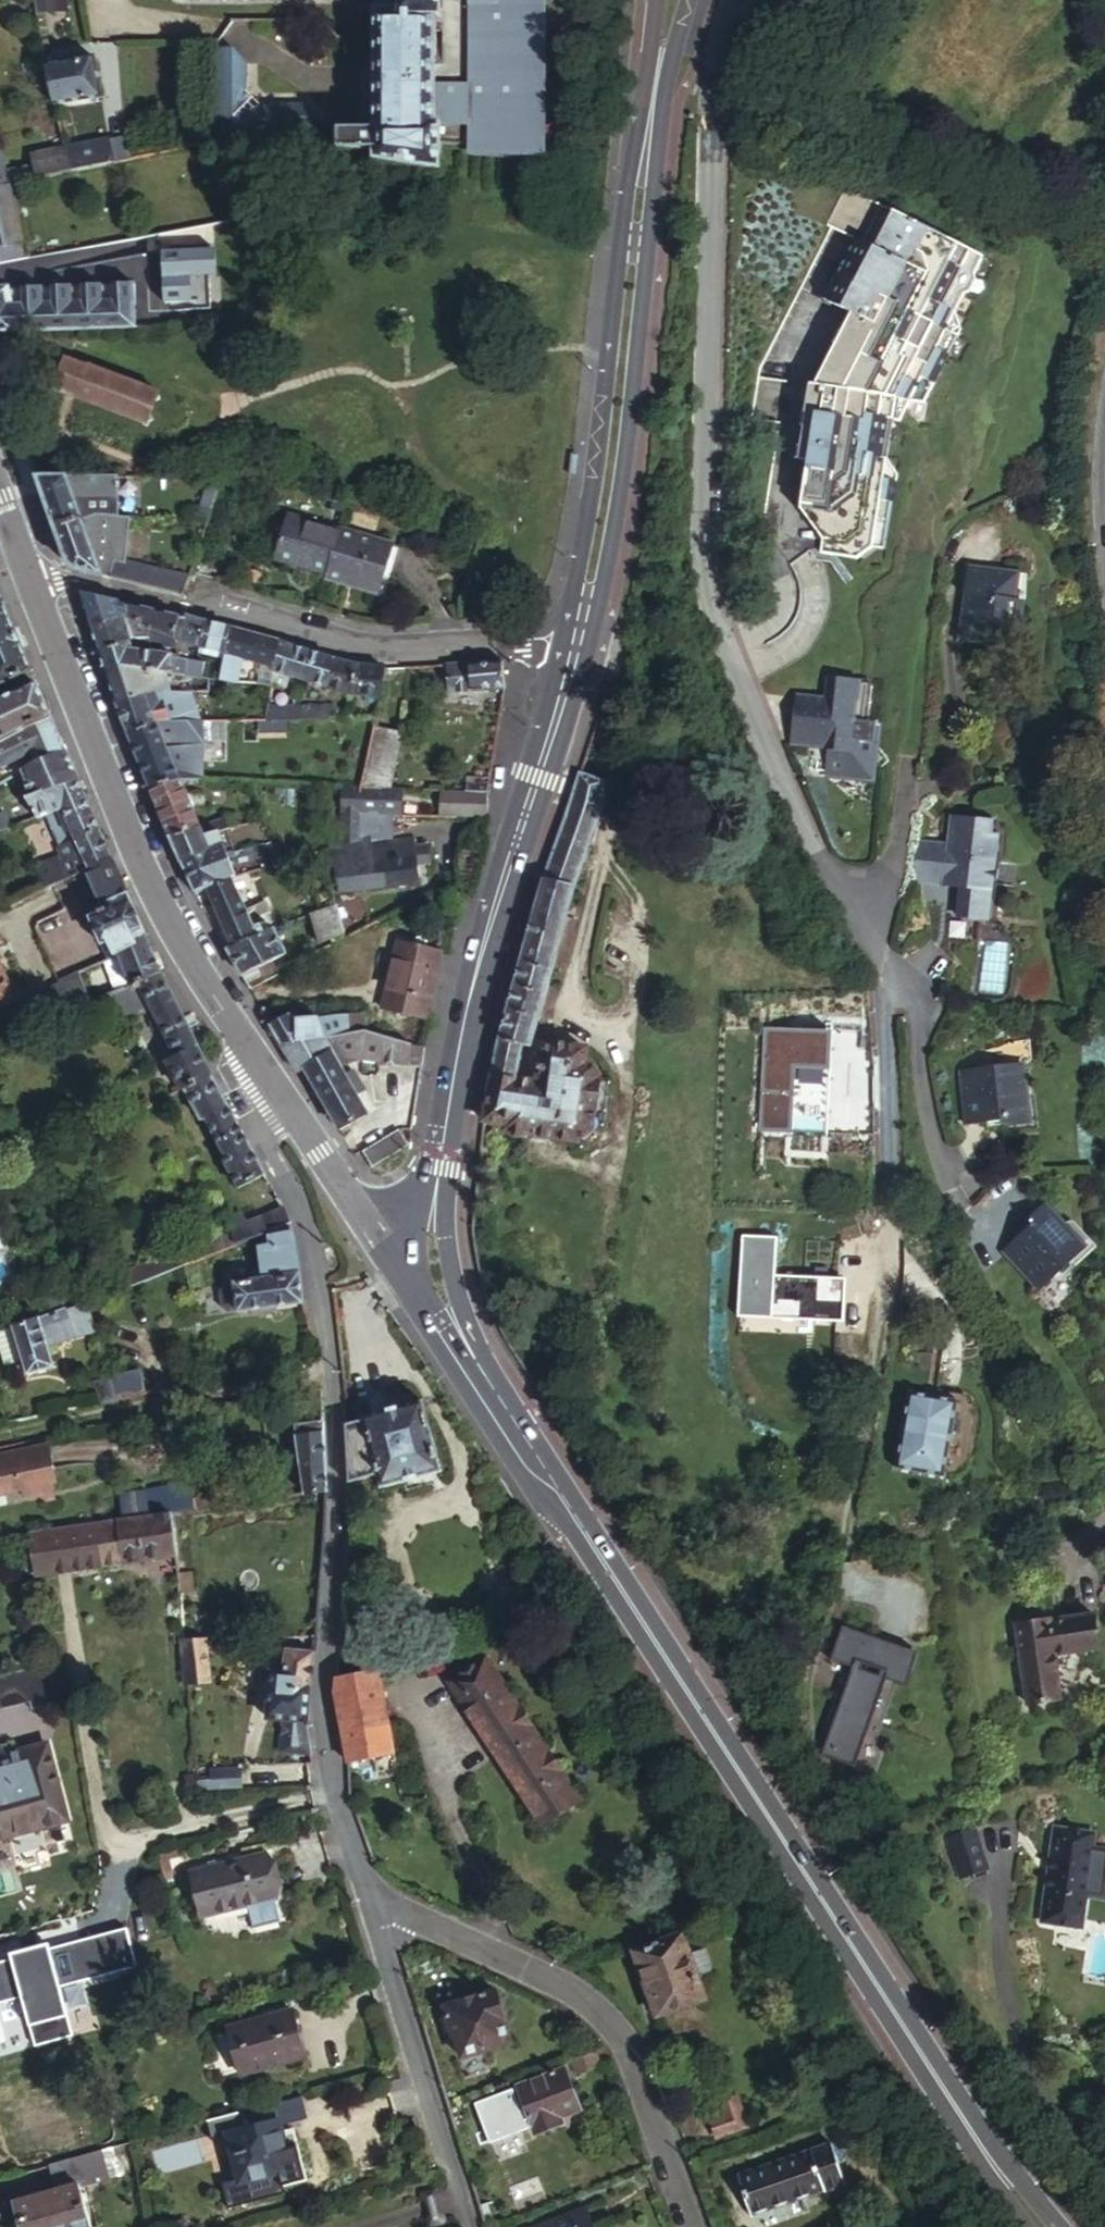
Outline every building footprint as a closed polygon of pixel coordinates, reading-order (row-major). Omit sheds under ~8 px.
[(37,10),(52,10),(52,0),(37,0),(37,10)] [(372,36),(372,129),(334,128),(335,138),(371,139),(371,148),(371,158),(441,174),(441,123),(435,123),(435,84),(434,16),(439,16),(440,0),(372,0),(372,36)] [(535,147),(536,32),(543,32),(543,0),(469,0),(468,84),(435,84),(435,123),(441,123),(468,123),(468,146),(535,147)] [(535,147),(544,147),(545,0),(543,0),(543,32),(536,32),(535,147)] [(229,47),(215,47),(215,136),(312,138),(312,118),(298,103),(257,103),(243,89),(243,61),(229,47)] [(91,56),(46,66),(54,104),(100,95),(91,56)] [(132,134),(116,138),(121,161),(137,157),(132,134)] [(116,138),(64,150),(69,172),(121,161),(116,138)] [(335,138),(335,147),(371,148),(371,139),(335,138)] [(11,158),(9,148),(0,150),(0,160),(11,158)] [(26,168),(29,181),(69,172),(64,150),(33,158),(35,166),(26,168)] [(371,160),(368,169),(431,191),(434,182),(371,160)] [(781,427),(780,436),(777,454),(764,529),(780,551),(791,567),(801,560),(807,556),(853,563),(871,551),(893,427),(899,426),(911,406),(925,407),(961,340),(948,333),(985,262),(859,198),(862,192),(850,187),(828,228),(833,232),(794,306),(760,371),(752,422),(781,427)] [(59,329),(96,328),(180,325),(180,315),(165,315),(165,302),(35,305),(35,284),(0,285),(0,332),(59,329)] [(148,390),(65,359),(53,391),(67,396),(147,427),(159,395),(148,390)] [(36,475),(54,526),(83,517),(81,513),(92,510),(84,491),(120,492),(120,476),(89,475),(36,475)] [(222,476),(210,476),(202,506),(213,508),(219,487),(221,482),(222,476)] [(92,510),(81,513),(83,517),(85,523),(101,517),(108,536),(105,545),(93,549),(98,558),(105,555),(109,556),(120,559),(129,510),(107,506),(92,510)] [(210,518),(211,513),(198,509),(197,514),(210,518)] [(339,525),(288,511),(276,552),(328,566),(339,526),(339,525)] [(207,524),(210,518),(197,514),(195,522),(207,524)] [(80,570),(186,596),(191,577),(156,568),(120,559),(109,556),(105,555),(98,558),(93,549),(105,545),(108,536),(101,517),(85,523),(83,517),(54,526),(57,537),(62,551),(65,558),(68,563),(71,566),(75,568),(80,570)] [(393,540),(339,525),(339,526),(328,566),(326,572),(380,587),(393,540)] [(1023,582),(974,576),(965,649),(1023,656),(1026,634),(1016,633),(1019,609),(1023,582)] [(76,597),(86,624),(126,628),(118,605),(82,596),(76,597)] [(3,603),(0,604),(0,681),(30,669),(22,648),(3,603)] [(127,628),(170,640),(178,642),(183,621),(118,605),(126,628),(127,628)] [(1029,610),(1019,609),(1016,633),(1026,634),(1029,610)] [(184,619),(183,621),(178,642),(194,647),(202,624),(184,619)] [(86,624),(97,651),(124,651),(133,651),(126,628),(86,624)] [(220,655),(227,632),(202,624),(194,647),(220,655)] [(267,669),(275,646),(227,632),(220,655),(236,659),(267,669)] [(304,654),(275,646),(267,669),(265,675),(295,683),(304,654)] [(108,682),(163,683),(176,683),(176,664),(162,664),(161,660),(125,659),(124,651),(97,651),(108,682)] [(330,662),(304,654),(295,683),(320,690),(330,662)] [(228,684),(236,659),(220,655),(216,668),(211,684),(228,684)] [(350,698),(352,668),(330,662),(320,690),(350,698)] [(448,697),(502,693),(500,662),(446,666),(448,697)] [(176,664),(176,683),(185,683),(200,683),(200,666),(176,664)] [(205,668),(204,683),(211,684),(216,668),(205,668)] [(379,701),(383,670),(352,668),(350,698),(379,701)] [(108,682),(118,707),(169,700),(163,683),(108,682)] [(192,691),(193,697),(200,696),(200,683),(185,683),(186,691),(192,691)] [(826,740),(825,754),(823,780),(870,784),(875,730),(862,729),(867,689),(825,684),(823,705),(794,702),(790,737),(826,740)] [(53,716),(40,685),(1,702),(0,703),(0,741),(53,716)] [(118,707),(128,734),(179,730),(176,721),(169,700),(118,707)] [(312,723),(339,722),(339,712),(330,708),(311,709),(312,723)] [(265,710),(265,726),(291,724),(291,709),(265,710)] [(291,709),(291,724),(312,723),(311,709),(291,709)] [(28,752),(34,766),(69,751),(53,716),(0,741),(0,765),(28,752)] [(176,721),(179,730),(207,729),(217,728),(215,716),(176,721)] [(128,734),(148,789),(177,790),(163,748),(193,742),(193,748),(207,748),(207,729),(179,730),(128,734)] [(366,792),(397,793),(406,737),(375,730),(366,792)] [(790,751),(825,754),(826,740),(790,737),(790,751)] [(69,751),(34,766),(0,786),(0,791),(5,800),(30,789),(35,800),(80,778),(69,751)] [(582,777),(581,776),(546,881),(577,890),(605,807),(604,784),(582,777)] [(103,831),(80,778),(35,800),(30,803),(37,817),(63,805),(79,842),(103,831)] [(486,794),(488,779),(467,779),(467,794),(486,794)] [(177,790),(148,789),(167,840),(191,830),(177,790)] [(281,791),(266,790),(266,800),(281,800),(281,791)] [(363,816),(366,792),(345,792),(342,841),(359,844),(363,816)] [(398,817),(401,793),(397,793),(366,792),(363,816),(376,817),(398,817)] [(943,801),(938,840),(938,841),(944,841),(943,849),(908,845),(905,877),(982,887),(990,820),(983,819),(985,806),(943,801)] [(30,803),(0,817),(0,834),(37,817),(30,803)] [(439,818),(474,819),(475,804),(439,804),(439,818)] [(376,817),(363,816),(359,844),(369,845),(373,845),(376,817)] [(202,828),(203,836),(213,834),(224,831),(222,824),(202,828)] [(191,830),(167,840),(179,865),(218,847),(213,834),(203,836),(194,838),(191,830)] [(92,869),(114,859),(103,831),(79,842),(80,845),(85,854),(92,869)] [(910,836),(908,845),(943,849),(944,841),(938,841),(938,840),(910,836)] [(260,839),(262,847),(269,845),(267,837),(260,839)] [(373,845),(369,845),(371,863),(334,868),(336,894),(416,886),(414,840),(373,845)] [(65,863),(85,854),(80,845),(61,854),(65,863)] [(355,845),(322,854),(325,867),(358,858),(355,845)] [(218,847),(179,865),(191,890),(195,896),(207,891),(229,881),(232,880),(218,847)] [(65,881),(92,869),(85,854),(65,863),(68,872),(62,874),(65,881)] [(147,938),(114,859),(92,869),(107,904),(101,908),(104,913),(95,916),(112,959),(119,956),(141,947),(139,941),(147,938)] [(43,874),(48,888),(65,881),(62,874),(68,872),(65,863),(43,874)] [(229,881),(207,891),(223,930),(245,921),(264,914),(260,901),(241,909),(229,881)] [(535,1052),(545,1010),(554,973),(556,966),(560,952),(565,931),(569,917),(571,910),(577,890),(546,881),(540,902),(534,922),(528,944),(522,964),(512,1001),(502,1039),(501,1044),(526,1050),(535,1052)] [(343,937),(335,906),(308,917),(319,947),(343,937)] [(560,952),(556,966),(566,968),(578,919),(569,917),(565,931),(560,952)] [(223,930),(231,947),(251,939),(245,921),(223,930)] [(242,981),(273,969),(272,962),(281,958),(271,931),(251,939),(231,947),(225,950),(242,981)] [(149,943),(147,938),(139,941),(141,947),(149,943)] [(414,1020),(434,955),(420,951),(421,945),(420,942),(409,939),(406,942),(405,947),(392,943),(373,1006),(414,1020)] [(149,943),(141,947),(119,956),(131,987),(162,974),(149,943)] [(0,951),(0,1009),(20,1000),(0,951)] [(88,968),(78,972),(91,1003),(100,999),(88,968)] [(276,977),(273,969),(242,981),(246,989),(276,977)] [(91,1003),(78,972),(71,975),(83,1006),(91,1003)] [(212,1074),(162,974),(131,987),(100,999),(91,1003),(95,1013),(117,1003),(125,1020),(158,1007),(180,1055),(172,1062),(183,1087),(186,1086),(212,1074)] [(289,1012),(267,1025),(277,1045),(324,1038),(322,1016),(294,1018),(289,1012)] [(357,1034),(360,1017),(358,1017),(337,1015),(336,1036),(357,1034)] [(836,1034),(768,1031),(764,1132),(832,1135),(836,1034)] [(408,1069),(411,1047),(396,1044),(357,1034),(336,1036),(324,1038),(277,1045),(293,1074),(299,1071),(336,1129),(369,1108),(357,1084),(349,1088),(336,1064),(350,1055),(408,1069)] [(501,1044),(484,1123),(486,1124),(507,1127),(506,1131),(579,1143),(583,1149),(599,1137),(594,1129),(605,1068),(590,1065),(592,1052),(558,1046),(543,1056),(536,1082),(520,1079),(526,1050),(501,1044)] [(963,1119),(985,1117),(1002,1115),(1003,1121),(1027,1119),(1021,1062),(957,1069),(963,1119)] [(266,1175),(212,1074),(186,1086),(203,1119),(206,1116),(226,1157),(223,1159),(237,1189),(266,1175)] [(1002,1115),(985,1117),(985,1124),(1003,1121),(1002,1115)] [(405,1146),(398,1132),(363,1154),(370,1167),(405,1146)] [(23,1177),(17,1166),(5,1172),(10,1183),(23,1177)] [(1016,1237),(999,1252),(1034,1290),(1081,1247),(1042,1204),(1024,1220),(1029,1225),(1016,1237)] [(290,1221),(285,1210),(249,1225),(230,1232),(237,1250),(290,1221)] [(230,1232),(249,1225),(245,1215),(227,1223),(230,1232)] [(1024,1220),(1011,1232),(1016,1237),(1029,1225),(1024,1220)] [(198,1271),(237,1250),(230,1232),(177,1253),(185,1275),(193,1272),(198,1271)] [(303,1303),(293,1236),(276,1239),(276,1246),(265,1249),(267,1268),(250,1272),(251,1281),(236,1284),(237,1287),(241,1311),(242,1315),(264,1311),(266,1316),(269,1316),(274,1314),(275,1311),(275,1308),(303,1303)] [(745,1238),(739,1316),(846,1324),(849,1284),(778,1279),(781,1241),(745,1238)] [(67,1311),(47,1265),(20,1276),(39,1319),(40,1318),(67,1311)] [(241,1311),(237,1287),(229,1288),(226,1294),(228,1308),(233,1312),(241,1311)] [(95,1326),(89,1304),(67,1311),(40,1318),(47,1341),(95,1326)] [(47,1341),(40,1318),(39,1319),(15,1326),(25,1359),(30,1376),(54,1368),(47,1341)] [(0,1331),(0,1342),(6,1363),(25,1359),(15,1326),(5,1329),(0,1331)] [(117,1403),(145,1397),(138,1371),(109,1377),(111,1382),(117,1403)] [(98,1386),(104,1406),(117,1403),(111,1382),(98,1386)] [(907,1392),(893,1468),(942,1477),(955,1401),(907,1392)] [(362,1422),(348,1425),(349,1447),(349,1483),(377,1476),(381,1489),(439,1474),(421,1405),(362,1419),(362,1422)] [(329,1477),(325,1424),(296,1428),(300,1496),(329,1492),(329,1477)] [(48,1446),(0,1457),(0,1497),(8,1495),(7,1491),(24,1487),(26,1497),(54,1491),(50,1473),(54,1472),(48,1446)] [(172,1516),(193,1513),(190,1500),(188,1485),(146,1492),(150,1519),(172,1516)] [(193,1513),(253,1503),(250,1490),(190,1500),(193,1513)] [(150,1519),(146,1492),(118,1497),(122,1523),(150,1519)] [(178,1558),(172,1516),(150,1519),(122,1523),(121,1523),(126,1565),(178,1558)] [(126,1565),(121,1523),(101,1526),(107,1568),(126,1565)] [(101,1526),(33,1537),(33,1544),(23,1545),(27,1574),(38,1572),(39,1578),(107,1568),(101,1526)] [(1084,1622),(1079,1589),(1001,1599),(1012,1677),(1045,1672),(1040,1629),(1084,1622)] [(347,1659),(347,1677),(377,1670),(378,1665),(386,1626),(355,1621),(350,1638),(347,1659)] [(846,1628),(834,1660),(856,1668),(825,1756),(854,1766),(885,1679),(903,1686),(915,1654),(846,1628)] [(205,1640),(184,1642),(188,1685),(208,1683),(205,1640)] [(307,1721),(318,1656),(289,1652),(286,1671),(275,1670),(268,1717),(282,1719),(280,1749),(313,1750),(307,1721)] [(525,1805),(572,1787),(566,1777),(562,1780),(482,1658),(445,1682),(525,1805)] [(392,1754),(377,1670),(347,1677),(338,1678),(336,1694),(351,1762),(392,1754)] [(52,1745),(0,1757),(0,1838),(70,1821),(52,1745)] [(202,1788),(241,1786),(240,1767),(210,1768),(210,1776),(201,1776),(202,1788)] [(578,1797),(572,1787),(525,1805),(537,1824),(578,1797)] [(1082,1814),(1048,1808),(1034,1899),(1068,1904),(1082,1814)] [(982,1847),(971,1809),(942,1818),(953,1856),(982,1847)] [(283,1918),(267,1854),(197,1873),(208,1915),(249,1904),(254,1926),(283,1918)] [(65,1983),(134,1968),(126,1930),(0,1956),(0,2000),(26,1994),(36,2042),(75,2034),(65,1983)] [(699,1999),(680,1938),(636,1953),(656,2012),(699,1999)] [(497,1995),(495,1990),(444,2005),(447,2017),(443,2018),(447,2032),(452,2030),(461,2059),(510,2042),(502,2013),(505,2011),(500,1993),(497,1995)] [(305,2056),(291,2011),(229,2030),(242,2076),(305,2056)] [(575,2073),(608,2062),(605,2054),(601,2050),(571,2061),(575,2073)] [(579,2109),(566,2071),(521,2088),(535,2135),(563,2125),(560,2116),(579,2109)] [(747,2130),(737,2103),(720,2109),(723,2119),(710,2124),(717,2141),(747,2130)] [(266,2124),(261,2107),(204,2123),(210,2141),(227,2136),(241,2185),(279,2175),(283,2188),(305,2183),(294,2143),(286,2145),(279,2120),(266,2124)] [(848,2190),(832,2144),(738,2179),(753,2219),(824,2192),(827,2198),(848,2190)] [(104,2151),(72,2160),(78,2186),(85,2184),(109,2177),(104,2151)] [(85,2184),(78,2186),(16,2204),(20,2222),(17,2223),(18,2226),(95,2226),(85,2184)] [(587,2212),(545,2226),(592,2226),(587,2212)]
